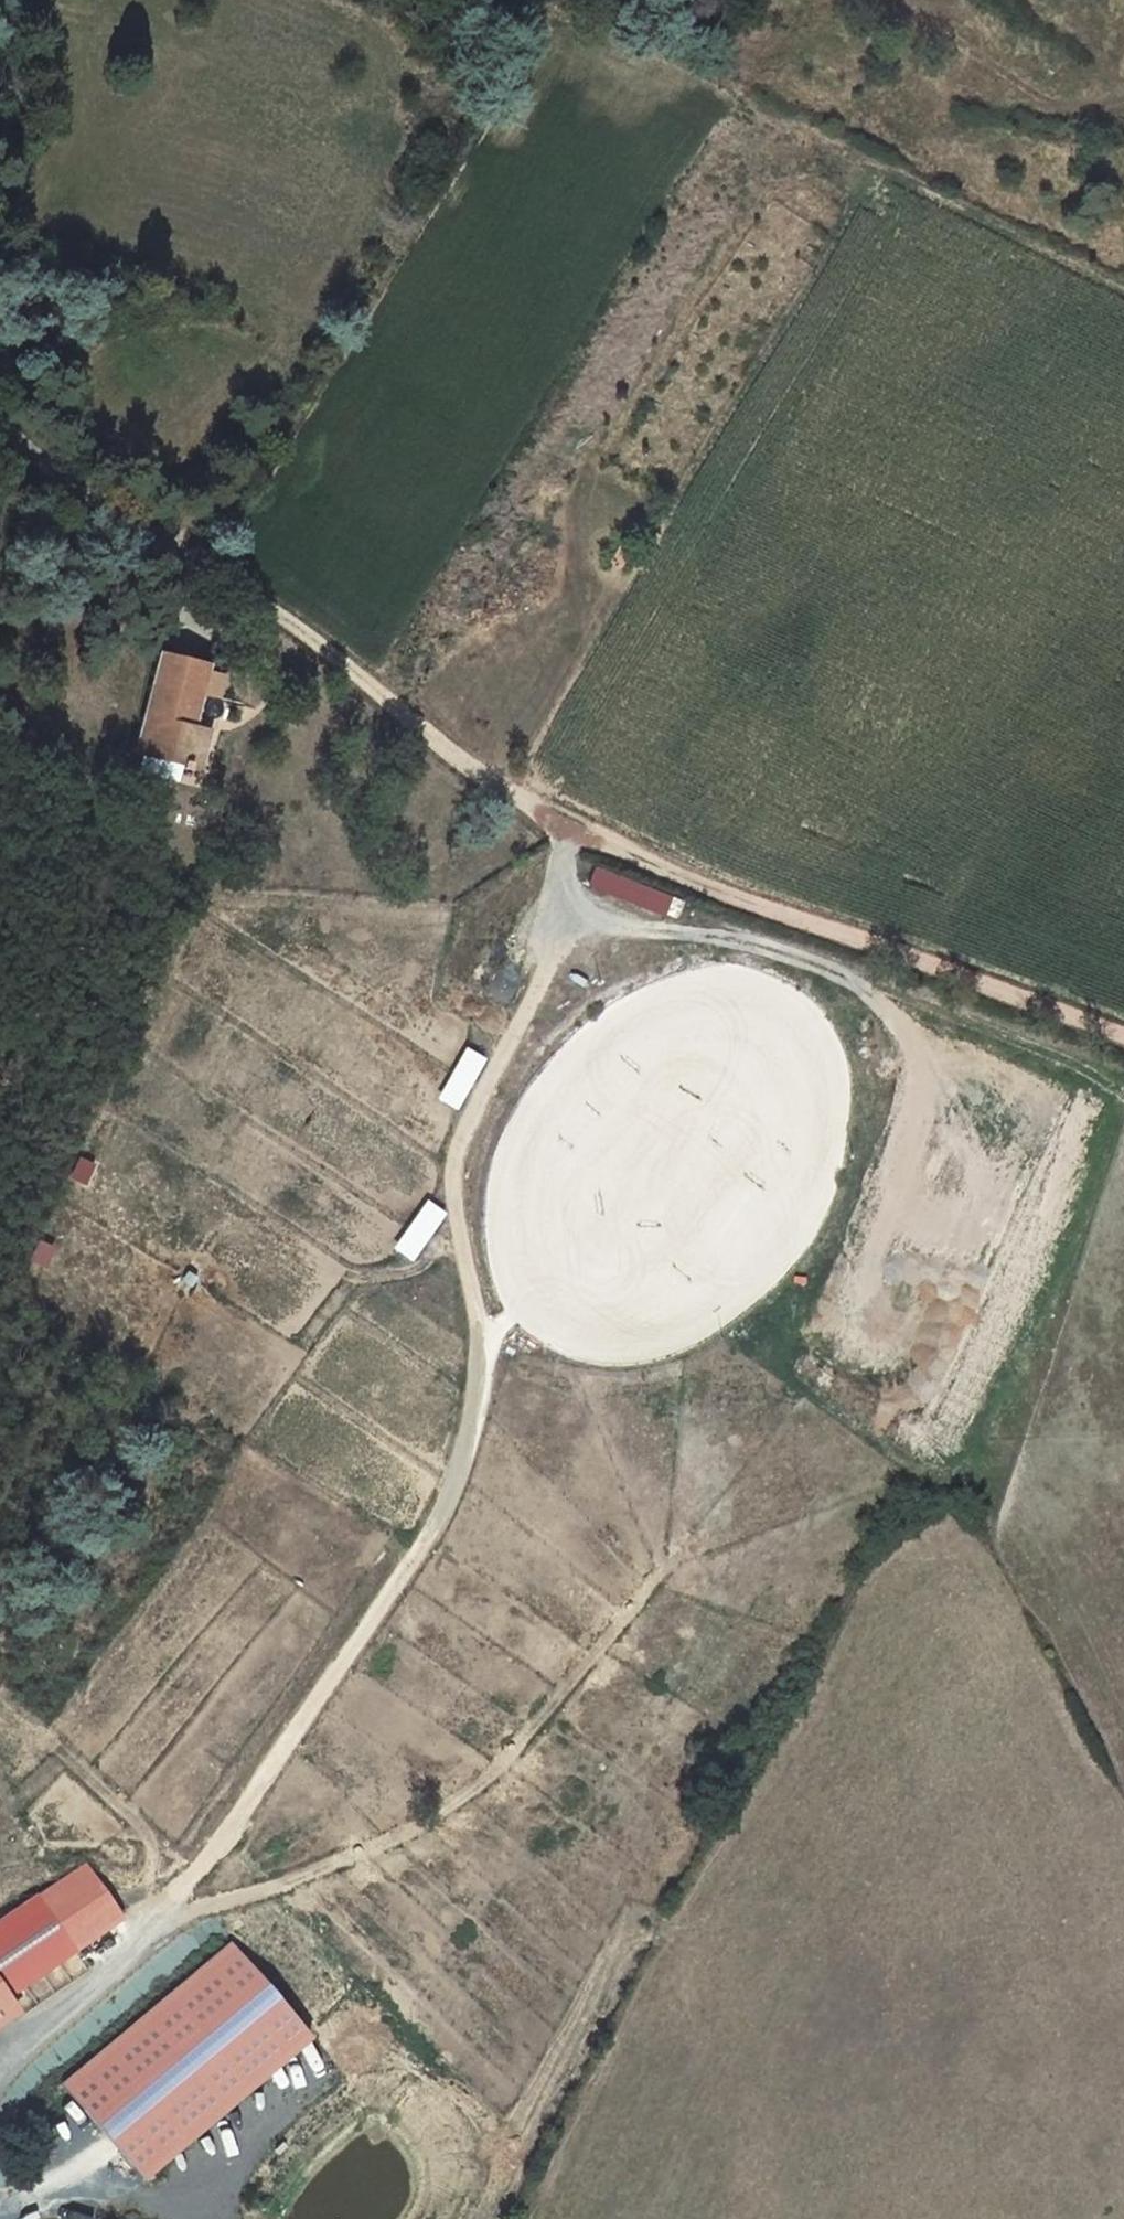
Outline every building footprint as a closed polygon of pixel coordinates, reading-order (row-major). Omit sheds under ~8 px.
[(159,653),(136,753),(189,765),(188,768),(193,769),(194,766),(201,768),(210,731),(193,726),(208,664),(159,653)] [(494,969),(483,989),(512,1004),(523,984),(494,969)]
